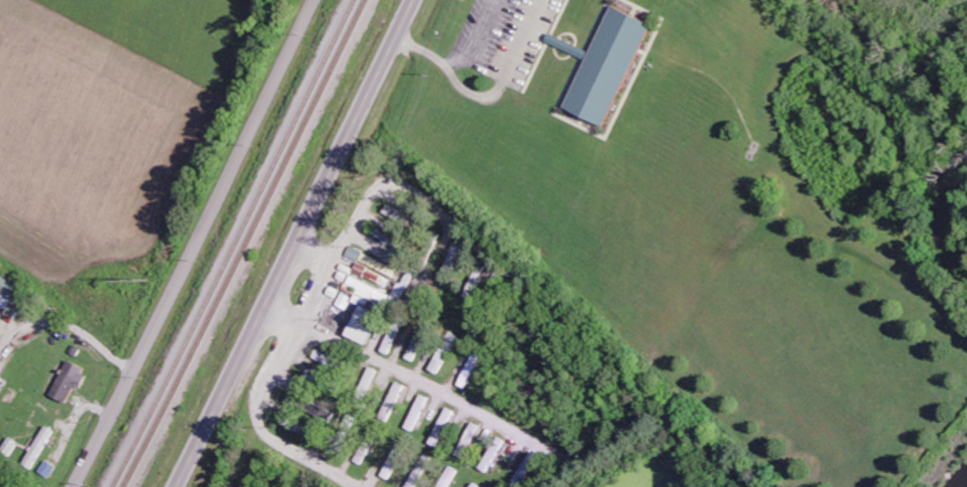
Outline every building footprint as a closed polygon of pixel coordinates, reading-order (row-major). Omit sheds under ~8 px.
[(571,111),(613,127),(653,22),(612,6),(571,111)] [(11,308),(22,286),(0,275),(0,303),(11,308)] [(349,284),(367,294),(363,301),(371,306),(376,297),(388,304),(392,296),(354,275),(349,284)] [(371,345),(384,313),(364,305),(351,337),(371,345)] [(450,354),(442,351),(433,370),(441,374),(450,354)] [(53,397),(72,404),(86,368),(66,361),(53,397)] [(408,428),(416,432),(432,398),(423,394),(408,428)] [(457,411),(449,407),(434,444),(442,447),(457,411)] [(484,426),(477,422),(469,439),(476,442),(484,426)] [(32,468),(55,432),(47,427),(24,463),(32,468)] [(474,444),(465,441),(460,456),(469,459),(474,444)] [(39,472),(48,478),(55,467),(46,461),(39,472)]
